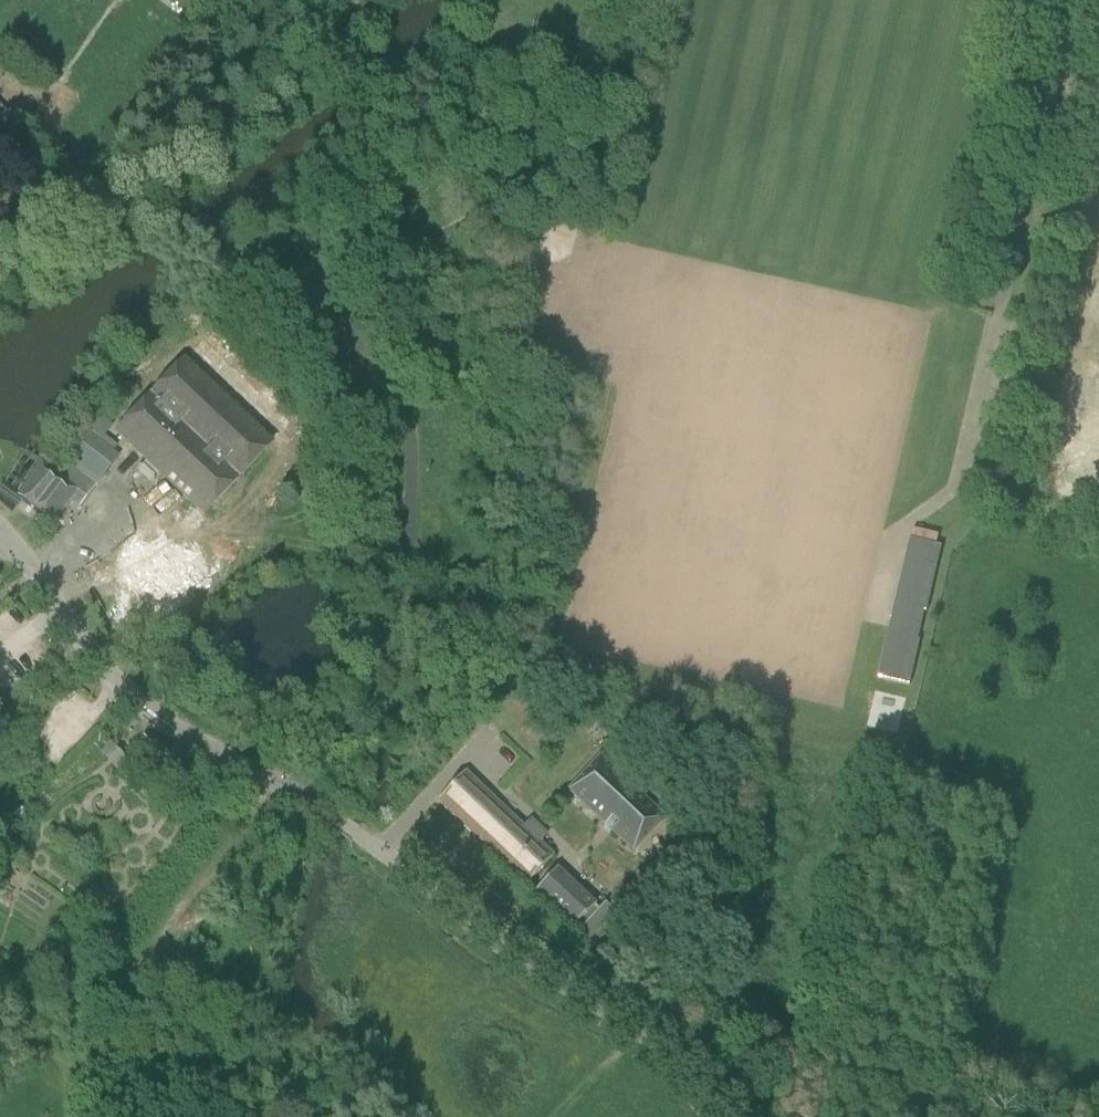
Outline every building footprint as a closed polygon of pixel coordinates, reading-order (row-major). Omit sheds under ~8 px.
[(40,123),(47,129),(58,114),(51,108),(40,123)] [(114,435),(194,507),(178,526),(190,537),(275,441),(227,399),(240,384),(230,374),(239,364),(204,334),(114,435)] [(41,463),(19,499),(21,500),(50,522),(69,497),(79,505),(94,485),(117,455),(103,444),(88,432),(63,464),(67,467),(59,477),(45,467),(41,463)] [(146,610),(186,596),(164,537),(124,551),(146,610)] [(877,679),(909,686),(919,641),(917,641),(924,612),(926,613),(941,547),(909,540),(877,679)] [(112,764),(119,771),(126,764),(118,757),(108,746),(101,753),(112,764)] [(627,848),(659,814),(599,757),(567,791),(627,848)] [(436,803),(526,885),(553,856),(539,843),(546,835),(529,819),(522,828),(463,774),(436,803)] [(20,809),(8,819),(17,829),(28,818),(20,809)] [(534,894),(549,908),(583,939),(585,938),(590,942),(616,915),(604,904),(599,910),(556,870),(534,894)]
